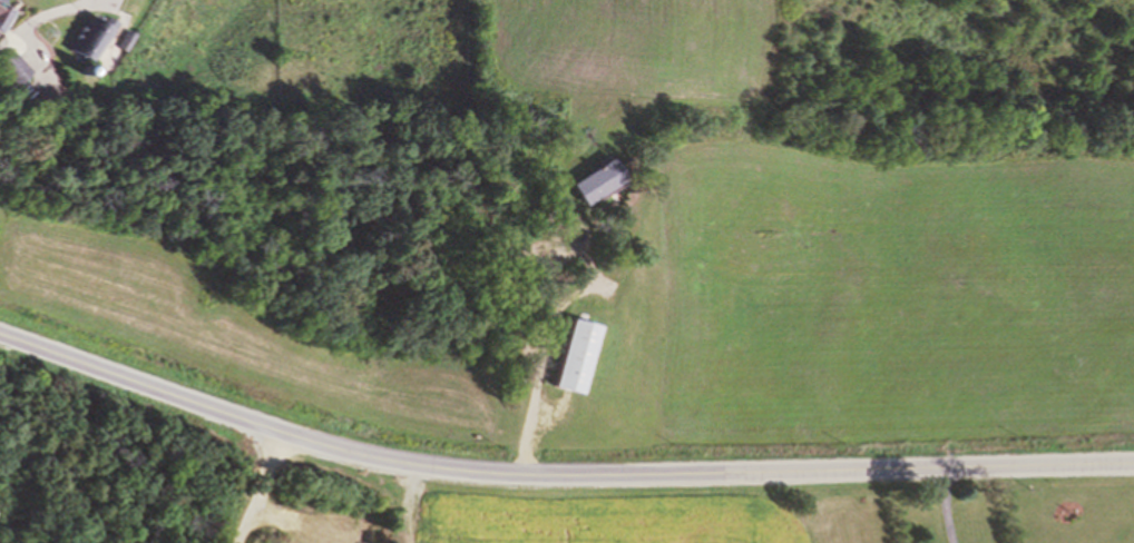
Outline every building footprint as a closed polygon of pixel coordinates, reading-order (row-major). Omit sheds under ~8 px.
[(9,12),(0,32),(0,8),(9,12)] [(107,14),(102,22),(92,16),(71,46),(94,60),(119,22),(107,14)] [(128,28),(117,46),(127,52),(138,34),(128,28)] [(0,64),(0,69),(17,85),(30,70),(11,52),(0,64)] [(570,184),(584,205),(627,178),(613,156),(570,184)] [(554,386),(579,394),(600,325),(575,317),(554,386)]
